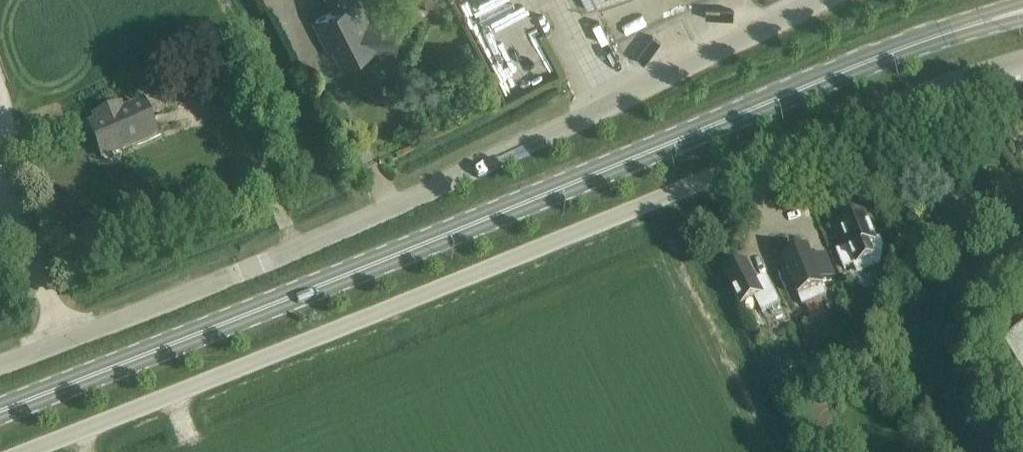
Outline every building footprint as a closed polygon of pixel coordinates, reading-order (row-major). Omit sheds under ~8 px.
[(358,0),(331,0),(336,10),(314,21),(319,30),(328,48),(335,44),(344,61),(372,47),(372,48),(395,49),(396,23),(376,22),(371,25),(358,0)] [(506,71),(522,58),(511,45),(496,58),(506,71)] [(90,125),(102,156),(156,135),(145,105),(122,114),(119,106),(95,116),(97,122),(90,125)] [(875,240),(865,214),(841,223),(850,246),(837,251),(844,268),(857,263),(857,265),(872,259),(876,266),(881,264),(883,247),(880,238),(875,240)] [(812,261),(808,250),(784,260),(802,305),(827,296),(821,282),(834,277),(826,255),(812,261)] [(768,279),(758,285),(746,263),(725,274),(742,306),(755,299),(762,313),(781,303),(768,279)] [(1004,342),(1022,372),(1022,330),(1004,342)]
